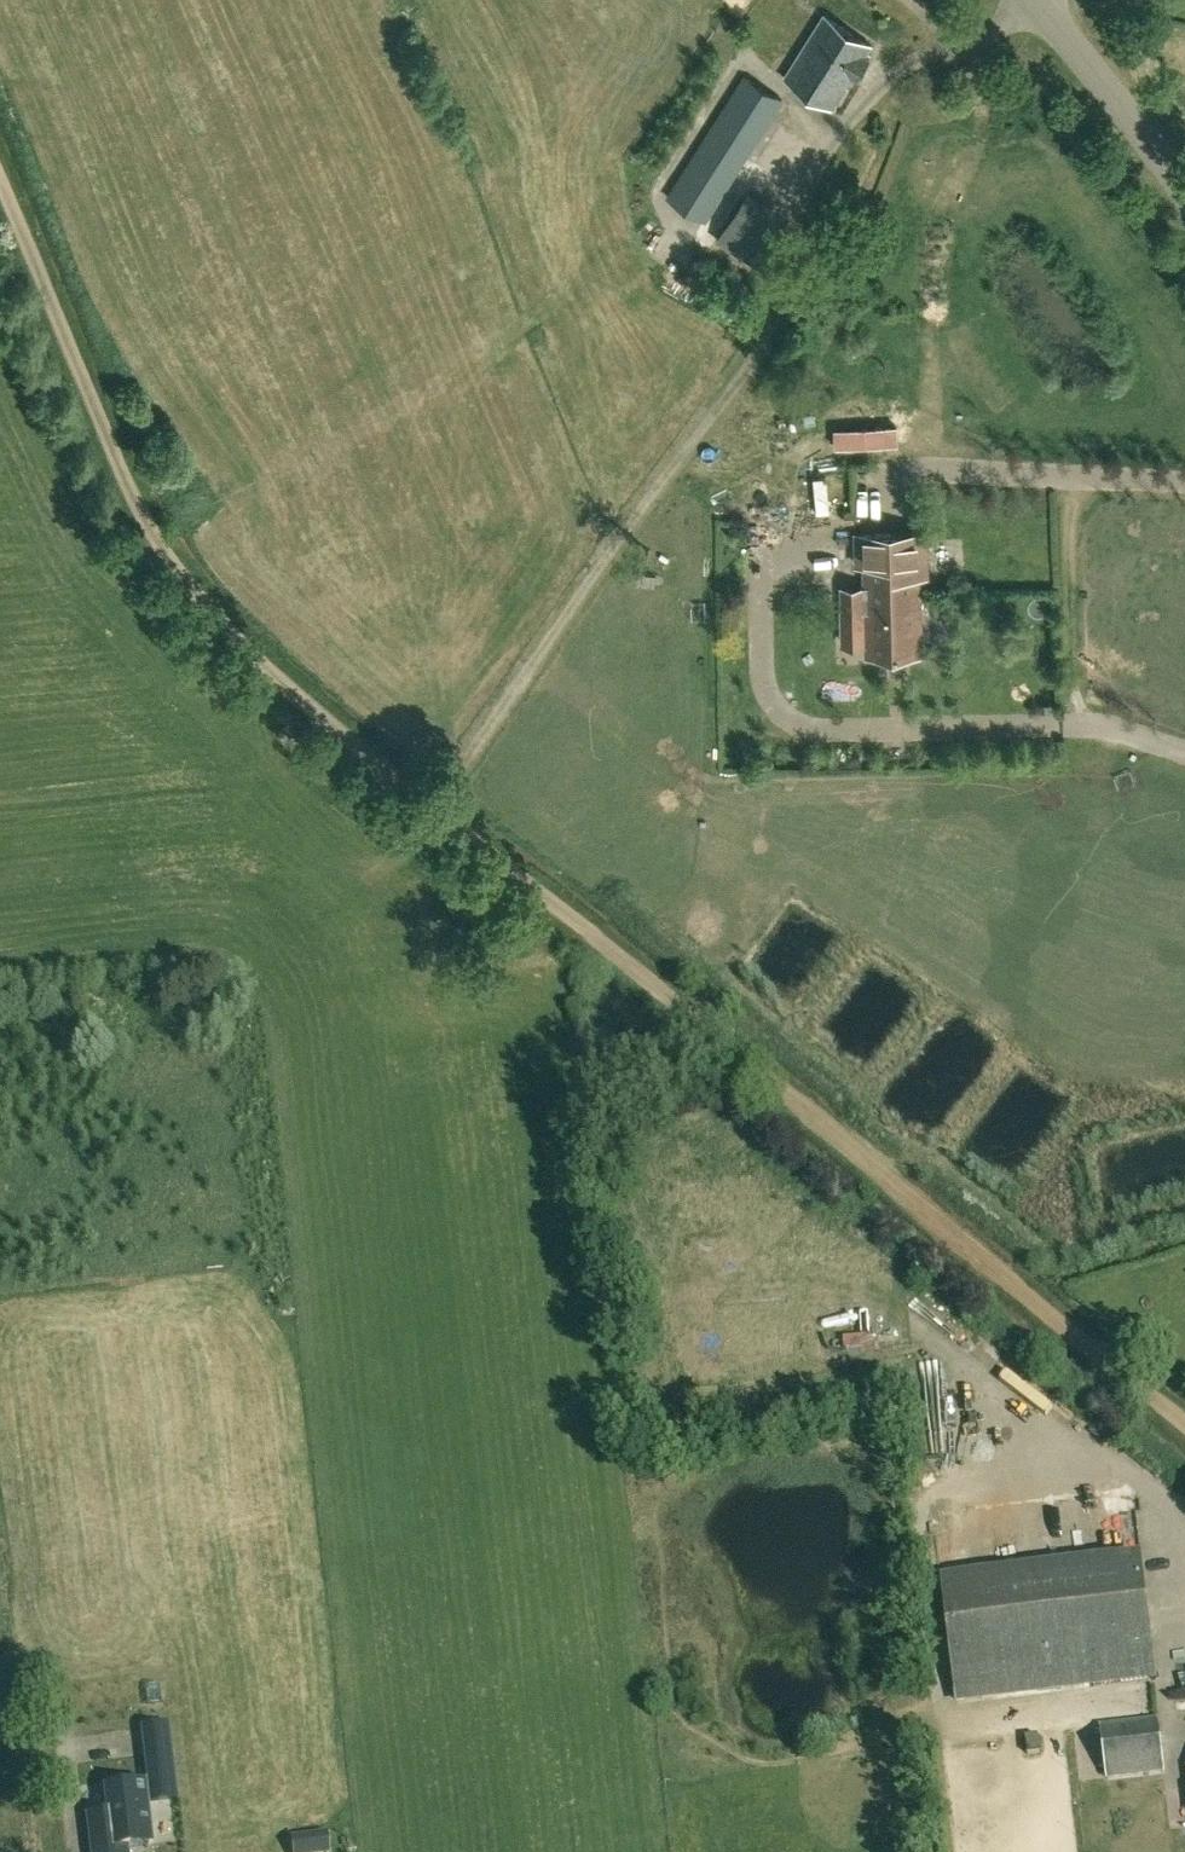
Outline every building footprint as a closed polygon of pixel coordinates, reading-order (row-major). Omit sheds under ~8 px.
[(824,14),(784,77),(832,108),(852,76),(857,79),(870,58),(865,55),(872,44),(824,14)] [(668,197),(706,221),(783,99),(745,75),(668,197)] [(725,240),(764,258),(782,219),(743,201),(725,240)] [(927,532),(856,535),(857,564),(865,564),(865,588),(842,588),(843,610),(866,609),(867,655),(922,654),(920,575),(928,575),(927,532)] [(923,1364),(921,1351),(859,1358),(861,1372),(923,1364)] [(886,1373),(887,1387),(923,1383),(922,1369),(886,1373)] [(956,1444),(956,1456),(977,1455),(976,1443),(956,1444)] [(927,1479),(946,1478),(945,1461),(926,1462),(927,1479)] [(1131,1508),(1116,1514),(1109,1494),(1097,1499),(1111,1539),(1138,1530),(1131,1508)] [(956,1698),(1156,1674),(1143,1563),(943,1587),(956,1698)] [(1176,1638),(1175,1651),(1184,1651),(1184,1638),(1176,1638)] [(1163,1770),(1157,1718),(1101,1725),(1107,1777),(1163,1770)] [(1038,1735),(1025,1736),(1028,1756),(1041,1754),(1038,1735)] [(172,1752),(148,1754),(154,1803),(178,1800),(172,1752)] [(90,1810),(94,1846),(95,1851),(129,1851),(128,1842),(152,1839),(145,1779),(106,1784),(109,1808),(90,1810)] [(1170,1799),(1173,1825),(1184,1823),(1184,1797),(1170,1799)] [(309,1837),(309,1834),(290,1837),(290,1839),(291,1851),(311,1851),(309,1837)]
